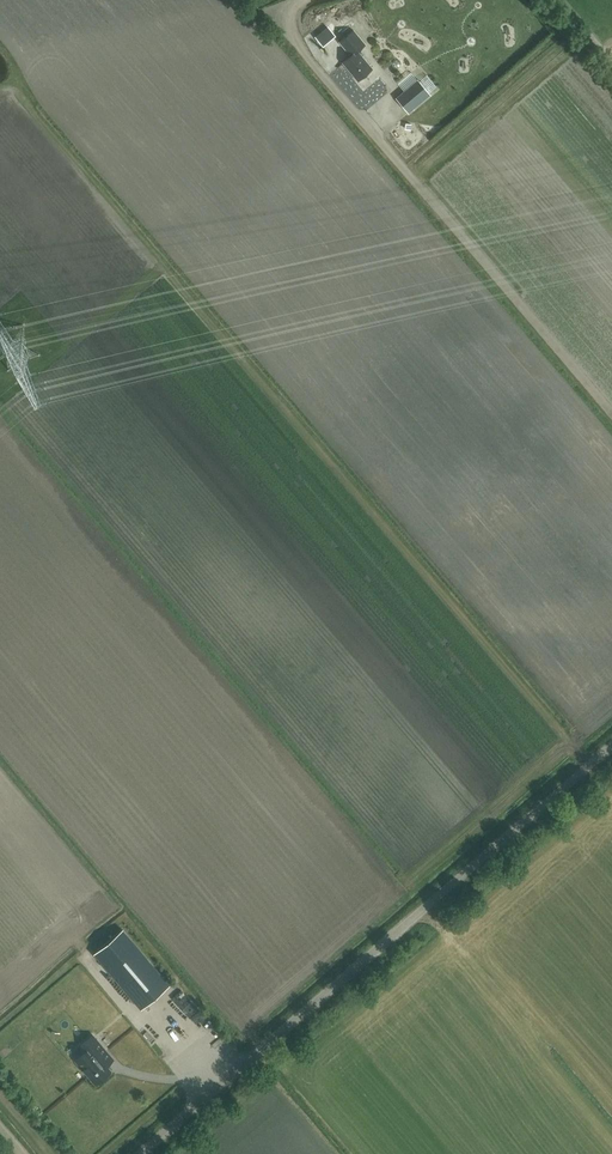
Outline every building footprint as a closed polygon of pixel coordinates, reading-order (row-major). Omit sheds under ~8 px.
[(354,29),(340,41),(351,54),(342,61),(358,80),(372,68),(358,50),(365,43),(354,29)] [(404,91),(396,98),(408,112),(430,94),(418,79),(417,80),(404,91)] [(474,243),(481,240),(476,229),(469,231),(474,243)] [(168,984),(122,930),(95,953),(141,1008),(168,984)] [(178,999),(191,992),(184,980),(171,987),(178,999)] [(183,1002),(186,1009),(200,1002),(196,995),(183,1002)] [(106,1049),(93,1034),(81,1044),(89,1054),(79,1062),(96,1082),(111,1069),(99,1055),(106,1049)]
